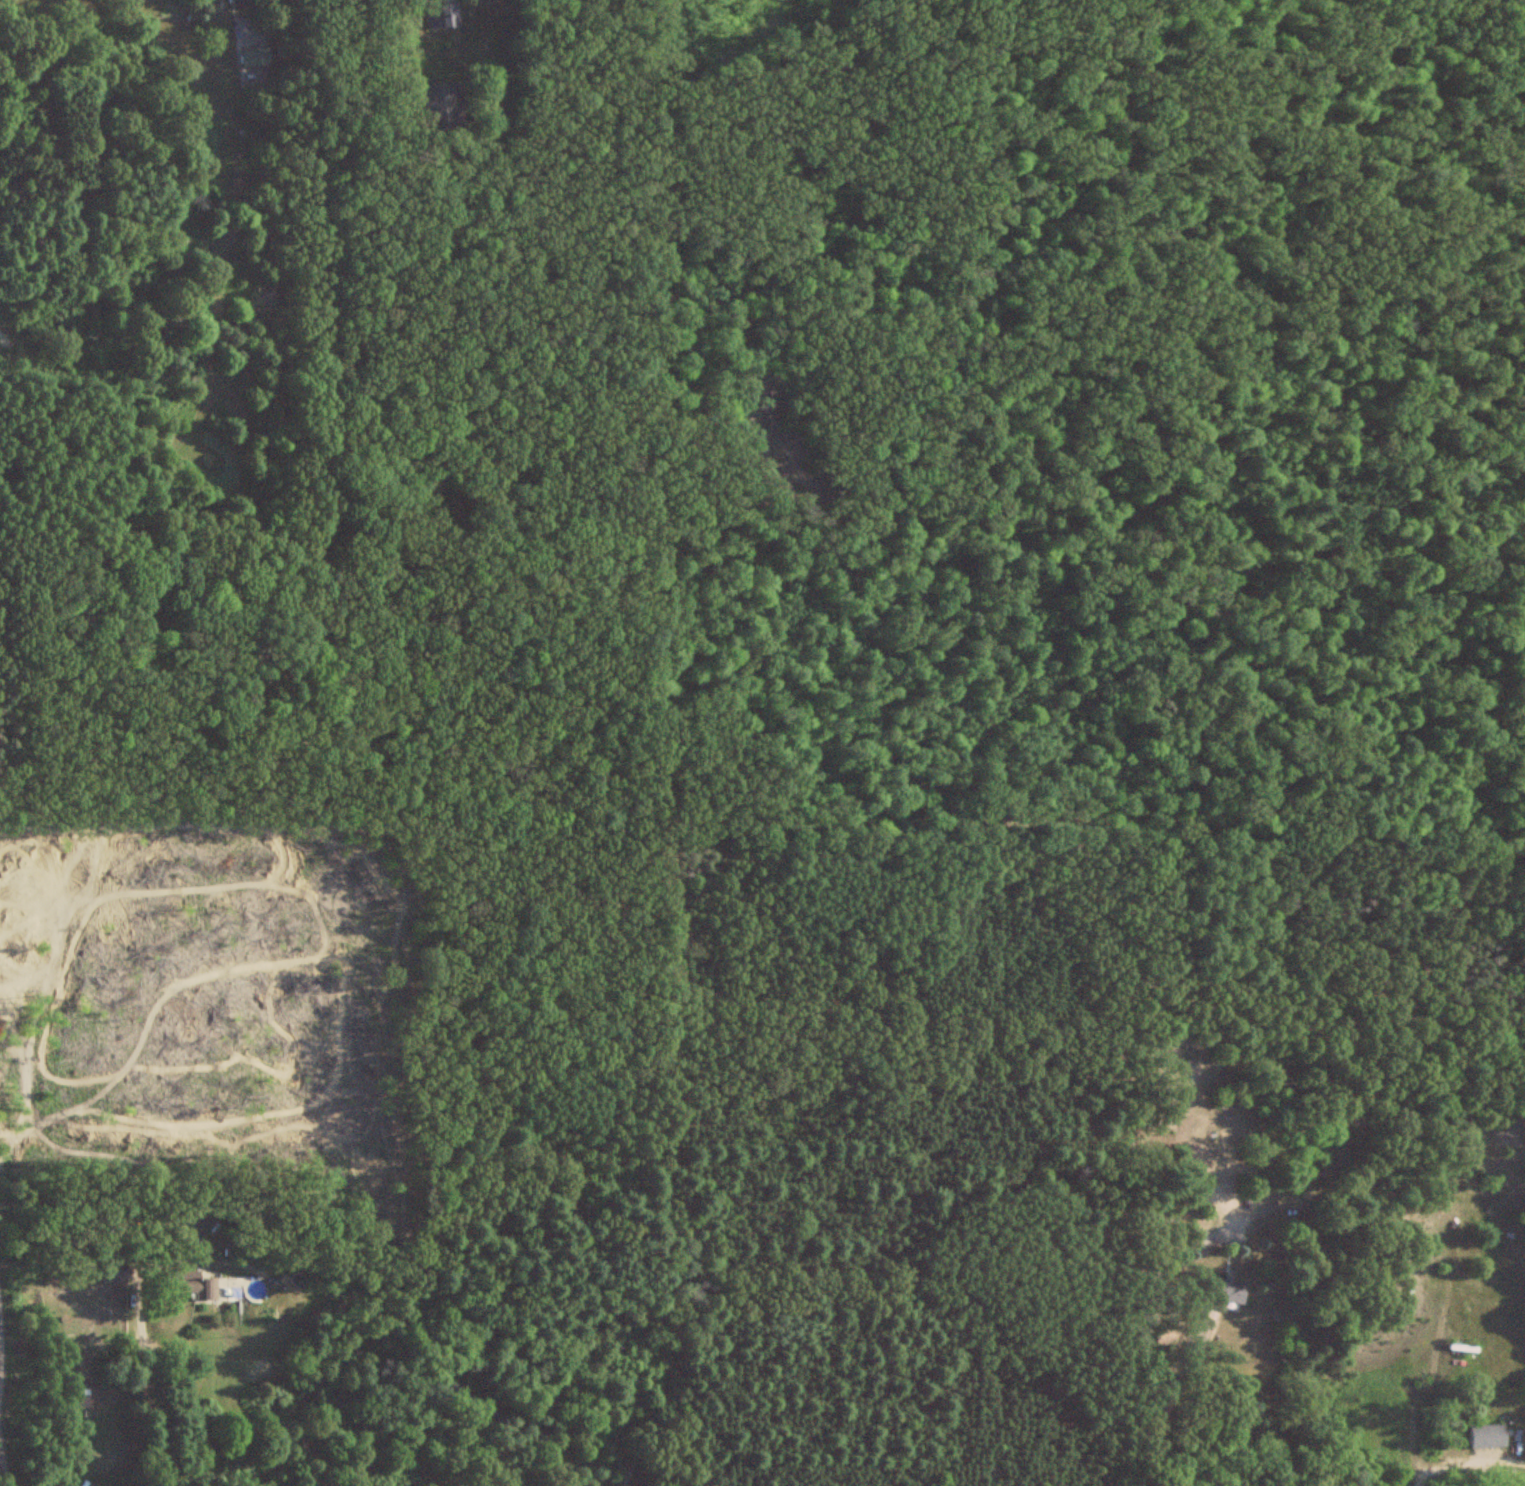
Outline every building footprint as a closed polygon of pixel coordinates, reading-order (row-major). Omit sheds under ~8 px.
[(235,0),(241,0),(241,9),(253,8),(253,0),(235,0)] [(428,30),(460,27),(458,4),(427,6),(428,30)] [(242,68),(270,65),(268,49),(240,51),(242,68)] [(365,102),(356,102),(356,111),(365,111),(365,102)] [(216,1300),(217,1274),(173,1273),(173,1279),(166,1278),(166,1298),(216,1300)] [(1244,1301),(1244,1279),(1211,1279),(1211,1301),(1244,1301)] [(1471,1425),(1471,1447),(1506,1447),(1506,1425),(1471,1425)]
